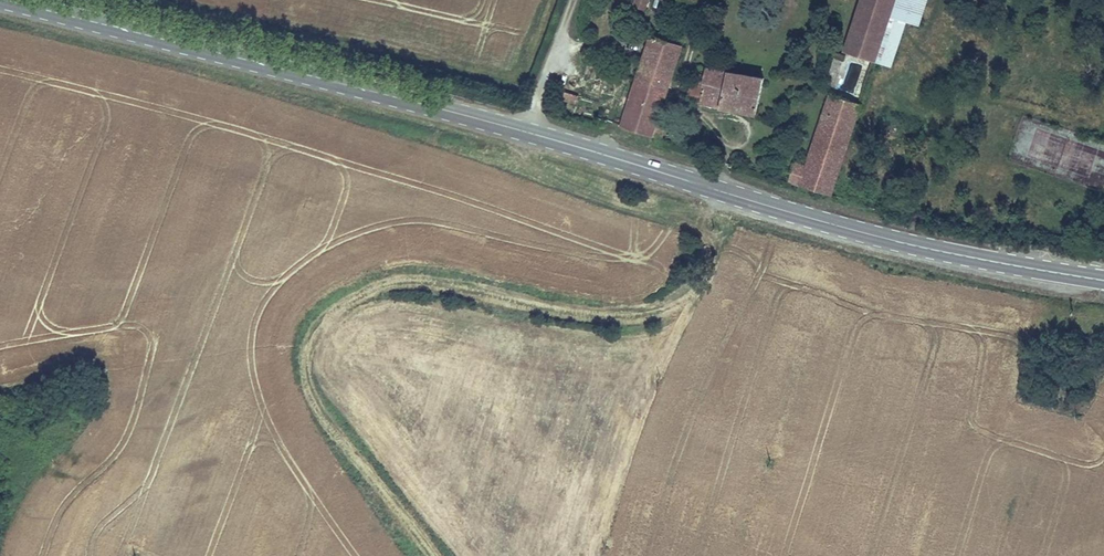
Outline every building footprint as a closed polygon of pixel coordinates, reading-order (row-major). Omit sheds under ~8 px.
[(630,7),(644,11),(648,0),(632,0),(630,7)] [(894,0),(858,0),(841,50),(874,61),(889,16),(894,0)] [(926,0),(894,0),(889,16),(905,21),(918,25),(926,0)] [(890,66),(905,21),(889,16),(874,61),(890,66)] [(657,123),(682,45),(647,33),(618,126),(661,140),(666,126),(657,123)] [(761,74),(704,64),(701,83),(699,98),(697,104),(754,114),(761,74)] [(686,95),(699,98),(701,83),(688,81),(686,95)] [(575,105),(578,96),(563,92),(561,101),(575,105)] [(831,197),(861,104),(826,93),(803,164),(794,161),(787,183),(831,197)] [(920,132),(923,125),(888,114),(886,121),(920,132)] [(917,142),(883,131),(881,137),(915,148),(917,142)]
